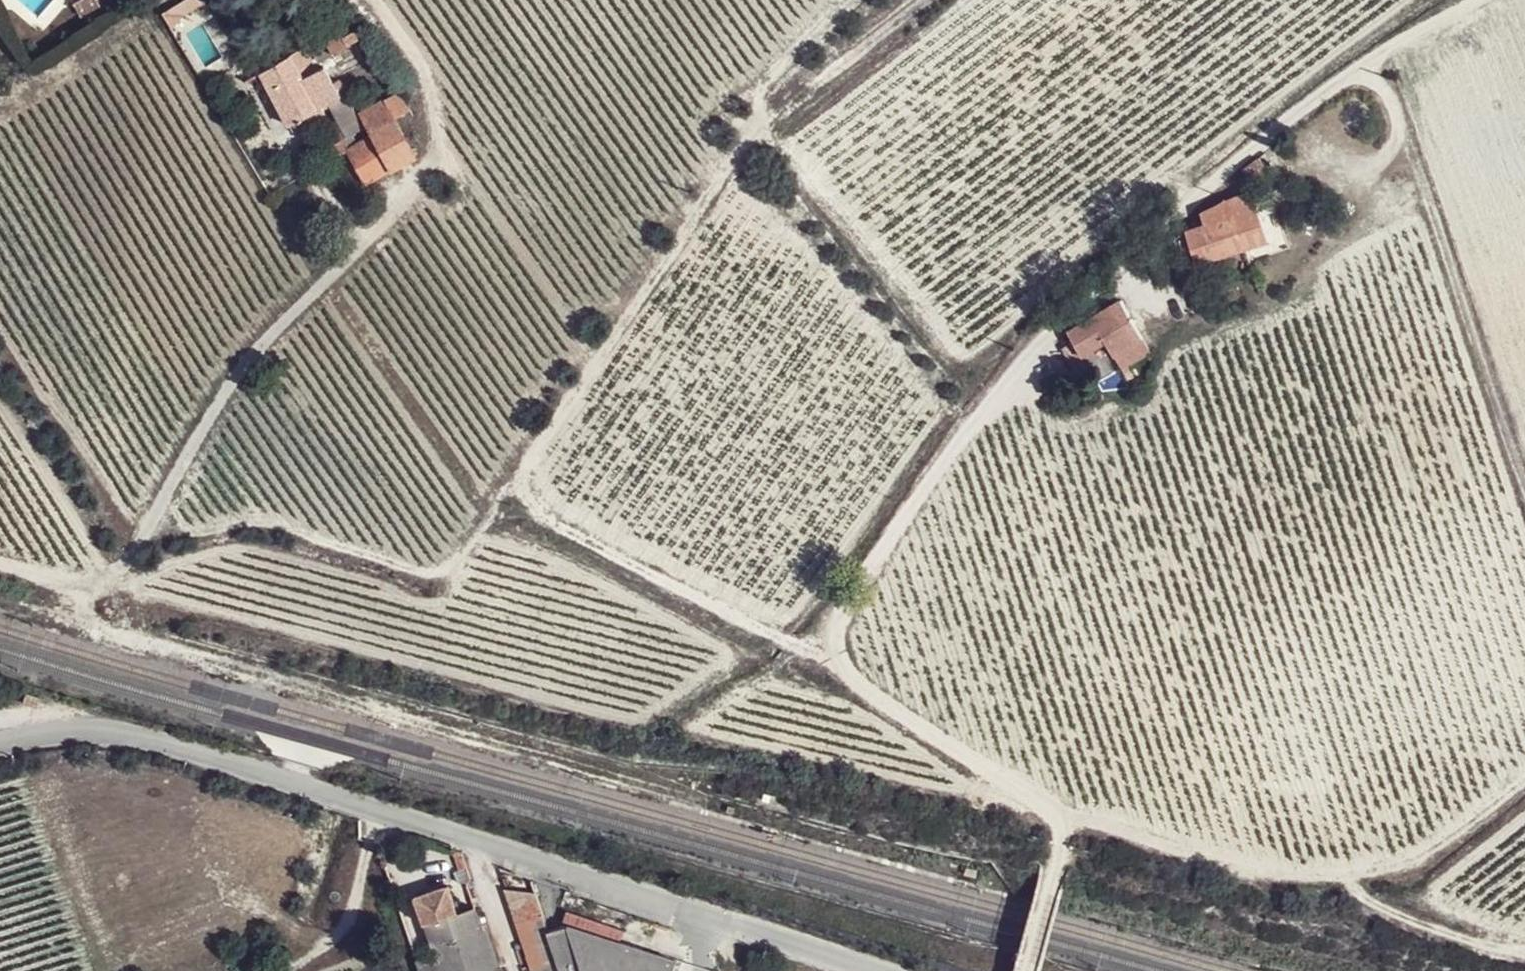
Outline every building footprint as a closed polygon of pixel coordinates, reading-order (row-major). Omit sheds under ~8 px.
[(172,30),(183,15),(203,3),(201,0),(184,0),(162,13),(172,30)] [(339,28),(324,37),(332,53),(365,35),(361,27),(344,36),(339,28)] [(332,53),(324,37),(311,44),(320,60),(332,53)] [(301,48),(261,71),(291,124),(305,116),(307,120),(324,111),(322,107),(330,103),(348,134),(353,132),(362,127),(345,96),(353,91),(348,82),(345,83),(341,78),(333,82),(325,67),(302,79),(296,67),(308,59),(301,48)] [(358,143),(349,148),(368,182),(415,156),(393,118),(408,109),(398,92),(360,113),(372,134),(358,143)] [(358,143),(353,132),(348,134),(343,138),(349,148),(358,143)] [(334,157),(349,148),(343,138),(328,146),(334,157)] [(1270,239),(1261,212),(1257,197),(1252,184),(1271,170),(1261,157),(1245,170),(1247,173),(1253,186),(1228,197),(1201,212),(1204,223),(1188,228),(1176,238),(1183,257),(1194,253),(1196,263),(1270,239)] [(1068,329),(1069,331),(1084,355),(1106,342),(1114,355),(1143,338),(1121,298),(1068,329)] [(1151,353),(1143,338),(1114,355),(1122,370),(1129,366),(1151,353)] [(25,694),(22,703),(35,708),(38,699),(25,694)] [(476,908),(459,913),(450,886),(418,897),(443,970),(497,970),(476,908)] [(551,931),(544,913),(519,921),(534,970),(561,962),(551,931)] [(551,931),(561,962),(564,970),(675,970),(679,960),(570,924),(551,931)] [(561,962),(534,970),(564,970),(561,962)]
